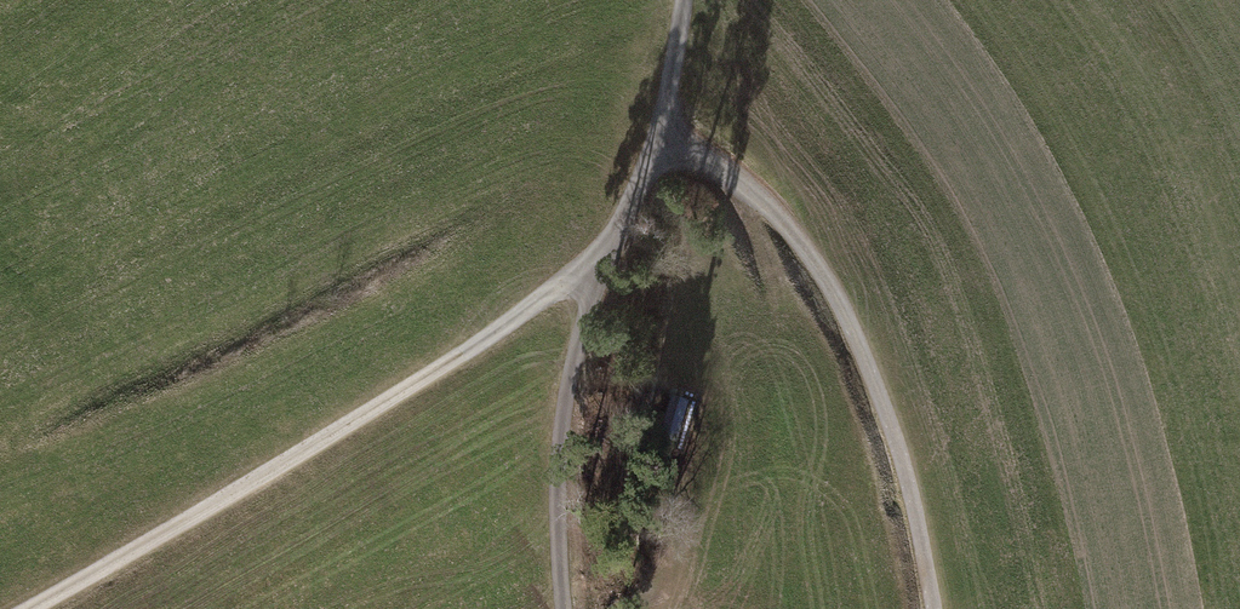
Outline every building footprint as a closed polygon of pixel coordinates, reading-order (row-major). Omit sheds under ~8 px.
[(676,450),(690,403),(673,398),(658,445),(676,450)]
